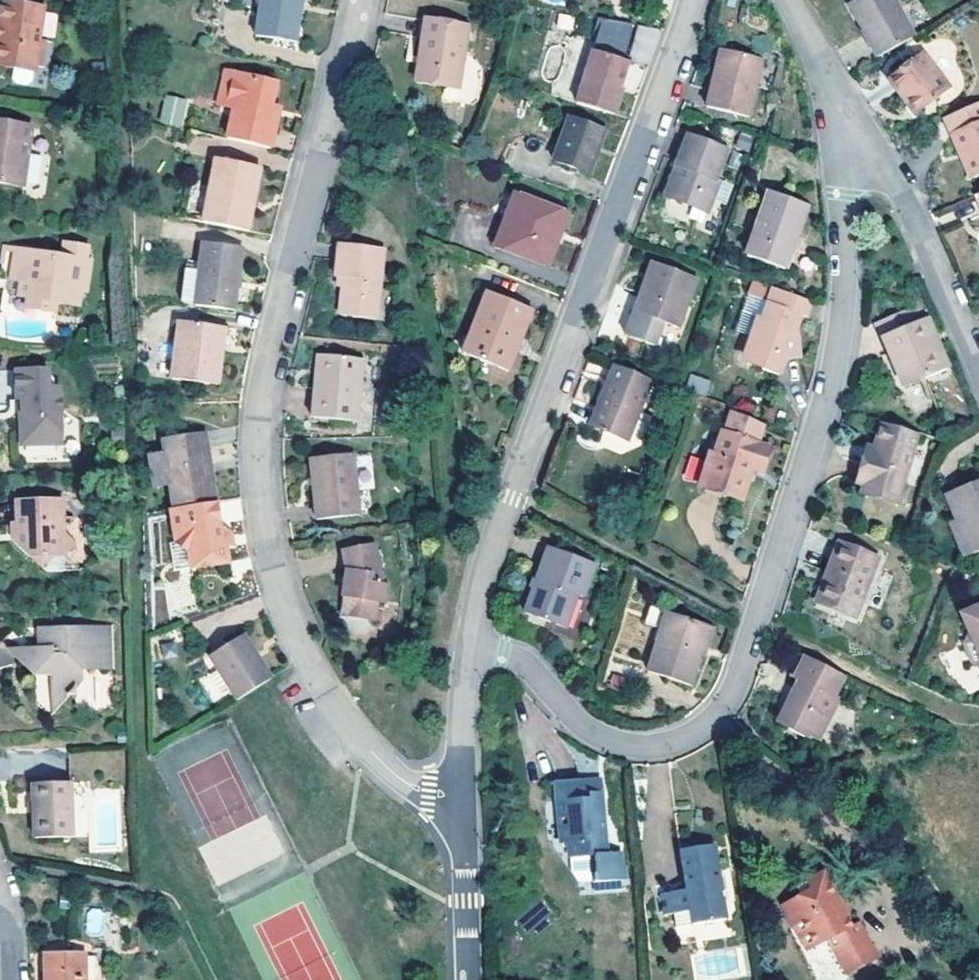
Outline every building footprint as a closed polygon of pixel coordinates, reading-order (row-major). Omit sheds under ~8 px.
[(37,37),(42,6),(0,0),(0,63),(11,65),(12,60),(32,63),(37,37)] [(256,31),(295,38),(301,0),(261,0),(256,31)] [(913,38),(891,0),(859,0),(845,8),(875,60),(913,38)] [(55,36),(55,11),(43,11),(43,37),(55,36)] [(422,53),(418,79),(454,86),(466,21),(424,14),(417,53),(422,53)] [(648,64),(660,32),(639,24),(627,56),(648,64)] [(37,37),(32,63),(48,65),(52,40),(37,37)] [(591,49),(575,102),(613,114),(621,87),(617,86),(625,60),(591,49)] [(721,73),(728,51),(721,49),(714,70),(721,73)] [(721,73),(714,70),(702,106),(743,118),(761,62),(728,51),(721,73)] [(886,80),(904,102),(909,97),(919,109),(948,84),(921,51),(886,80)] [(422,53),(417,53),(413,78),(418,79),(422,53)] [(227,103),(236,71),(227,69),(219,101),(227,103)] [(270,146),(278,112),(269,110),(272,101),(277,81),(236,71),(227,103),(237,104),(229,136),(270,146)] [(909,97),(904,102),(913,114),(919,109),(909,97)] [(187,102),(168,98),(163,118),(182,123),(187,102)] [(269,110),(278,112),(280,103),(272,101),(269,110)] [(948,134),(969,179),(978,175),(978,102),(941,119),(948,134)] [(590,172),(605,128),(570,115),(553,159),(590,172)] [(19,187),(29,127),(0,123),(0,184),(19,187)] [(692,136),(681,166),(687,167),(676,199),(713,213),(724,182),(720,179),(730,150),(692,136)] [(245,200),(251,202),(258,163),(214,157),(203,219),(241,226),(245,200)] [(687,167),(681,166),(669,197),(676,199),(687,167)] [(803,204),(762,189),(739,252),(781,267),(803,204)] [(558,229),(565,211),(512,192),(491,246),(542,264),(552,237),(556,227),(558,229)] [(247,227),(251,202),(245,200),(241,226),(247,227)] [(568,213),(565,211),(558,229),(556,227),(552,237),(558,240),(568,213)] [(349,275),(348,283),(344,311),(380,316),(389,245),(345,239),(341,273),(349,275)] [(195,304),(235,309),(243,247),(203,242),(199,271),(195,304)] [(38,266),(39,258),(13,254),(8,285),(17,287),(15,302),(24,303),(32,305),(30,315),(51,318),(53,309),(75,313),(77,298),(83,298),(88,266),(82,265),(84,250),(60,246),(58,261),(54,260),(52,269),(38,266)] [(13,254),(2,252),(0,263),(0,284),(8,285),(13,254)] [(54,260),(39,258),(38,266),(52,269),(54,260)] [(696,278),(653,262),(627,336),(657,347),(665,323),(678,328),(696,278)] [(195,304),(199,271),(186,270),(182,302),(195,304)] [(349,275),(341,273),(341,282),(348,283),(349,275)] [(17,287),(8,285),(5,301),(15,302),(17,287)] [(759,369),(775,375),(782,358),(798,356),(794,330),(791,329),(802,299),(768,287),(744,357),(761,363),(759,369)] [(511,329),(517,331),(527,307),(482,290),(457,351),(501,368),(512,344),(506,341),(511,329)] [(32,305),(24,303),(21,314),(30,315),(32,305)] [(933,375),(911,324),(905,311),(890,318),(868,328),(896,391),(933,375)] [(220,382),(226,325),(180,319),(173,377),(220,382)] [(911,324),(933,375),(940,372),(917,321),(911,324)] [(512,344),(517,331),(511,329),(506,341),(512,344)] [(327,351),(320,350),(318,383),(325,383),(327,351)] [(325,383),(318,383),(316,417),(363,419),(366,352),(327,351),(325,383)] [(652,380),(615,364),(591,425),(628,440),(652,380)] [(688,368),(680,391),(701,400),(711,377),(688,368)] [(13,371),(13,398),(23,398),(23,410),(20,410),(21,444),(57,443),(56,387),(46,387),(46,370),(13,371)] [(23,398),(13,398),(14,444),(21,444),(20,410),(23,410),(23,398)] [(749,464),(754,466),(762,445),(767,427),(726,410),(716,439),(711,437),(696,481),(739,495),(749,464)] [(891,498),(910,434),(876,423),(868,447),(865,459),(856,456),(849,480),(857,482),(856,486),(891,498)] [(176,506),(219,500),(209,428),(167,434),(176,506)] [(860,444),(856,456),(865,459),(868,447),(860,444)] [(762,445),(754,466),(760,468),(768,447),(762,445)] [(370,507),(357,449),(317,458),(328,516),(370,507)] [(942,498),(953,522),(968,558),(978,553),(978,482),(942,498)] [(889,505),(891,498),(856,486),(854,494),(889,505)] [(32,553),(47,553),(62,553),(74,540),(61,527),(60,497),(18,497),(19,516),(19,529),(13,534),(32,553)] [(176,506),(172,506),(180,566),(226,561),(224,543),(229,543),(227,529),(221,526),(219,500),(176,506)] [(968,558),(953,522),(944,526),(960,561),(968,558)] [(830,573),(821,601),(857,614),(878,556),(836,541),(825,571),(830,573)] [(387,588),(379,543),(348,549),(351,570),(336,611),(371,624),(376,608),(384,610),(392,590),(387,588)] [(546,545),(533,578),(539,581),(536,591),(529,588),(520,611),(563,628),(575,594),(581,597),(593,564),(546,545)] [(47,553),(32,553),(40,561),(47,553)] [(830,573),(825,571),(815,599),(821,601),(830,573)] [(539,581),(533,578),(529,588),(536,591),(539,581)] [(958,615),(965,631),(960,645),(968,664),(978,669),(978,606),(958,615)] [(693,653),(703,625),(665,612),(644,669),(687,684),(698,654),(693,653)] [(49,670),(50,691),(67,691),(81,677),(80,665),(112,664),(111,622),(45,622),(45,642),(37,642),(17,642),(18,656),(31,669),(49,670)] [(45,642),(45,622),(37,622),(37,642),(45,642)] [(712,628),(703,625),(693,653),(698,654),(701,656),(712,628)] [(241,697),(275,676),(247,630),(213,651),(241,697)] [(804,659),(797,655),(787,678),(793,681),(804,659)] [(804,659),(793,681),(797,682),(778,721),(816,739),(834,700),(831,699),(842,677),(804,659)] [(213,700),(229,693),(218,670),(202,678),(213,700)] [(67,691),(50,691),(51,707),(67,691)] [(598,778),(579,780),(581,802),(587,802),(587,796),(600,795),(598,778)] [(567,851),(584,850),(590,850),(593,879),(618,877),(616,852),(604,852),(604,845),(600,795),(587,796),(587,802),(581,802),(579,780),(539,784),(541,802),(544,801),(555,800),(558,843),(567,841),(567,851)] [(31,838),(69,837),(69,811),(68,783),(30,784),(31,838)] [(587,880),(584,850),(567,851),(567,841),(558,843),(555,800),(544,801),(547,840),(575,881),(587,880)] [(77,811),(69,811),(69,837),(77,837),(77,811)] [(662,912),(672,911),(687,908),(689,923),(722,918),(712,843),(679,848),(684,887),(659,892),(662,912)] [(590,850),(584,850),(587,880),(593,879),(590,850)] [(814,948),(826,941),(834,937),(840,947),(832,951),(846,976),(877,959),(857,923),(851,926),(821,873),(807,881),(813,892),(803,897),(783,909),(797,936),(804,932),(814,948)] [(813,892),(807,881),(796,887),(803,897),(813,892)] [(687,908),(672,911),(673,926),(689,923),(687,908)] [(804,932),(797,936),(806,952),(814,948),(804,932)] [(834,937),(826,941),(832,951),(840,947),(834,937)] [(37,979),(78,979),(77,954),(36,955),(37,979)]
